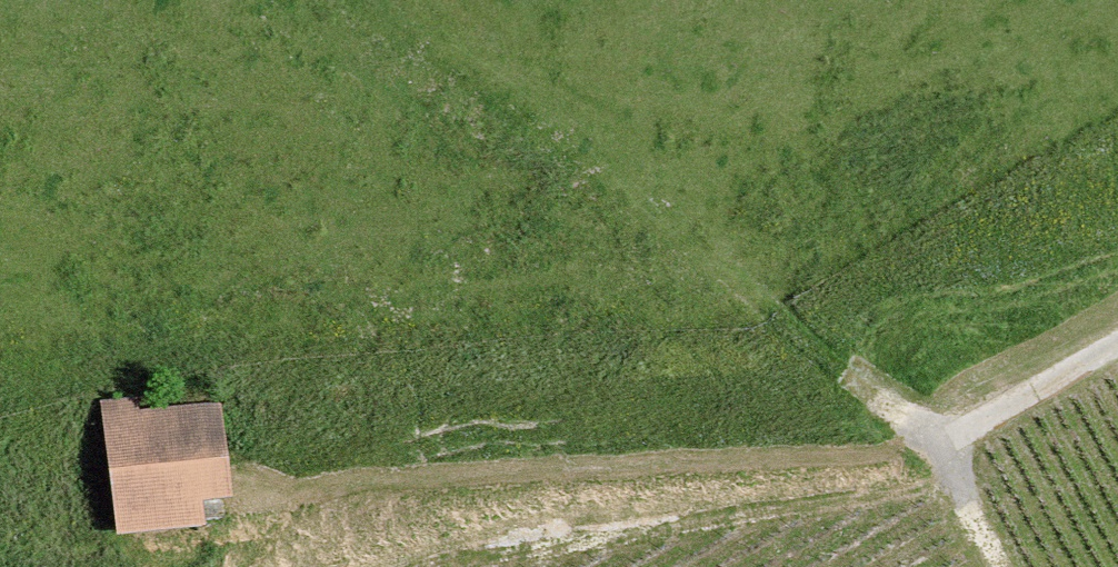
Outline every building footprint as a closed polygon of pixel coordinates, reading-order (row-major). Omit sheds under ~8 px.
[(134,402),(105,404),(118,530),(196,522),(193,494),(224,491),(216,409),(136,417),(134,402)]
